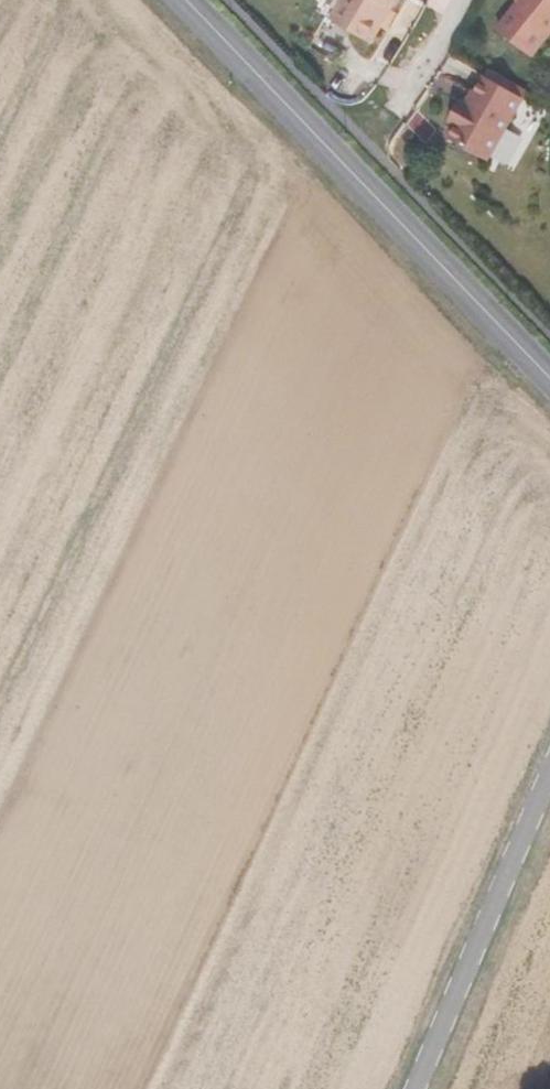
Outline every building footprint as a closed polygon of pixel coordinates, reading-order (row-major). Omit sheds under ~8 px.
[(332,18),(374,44),(400,0),(343,0),(332,18)] [(519,3),(499,29),(534,56),(549,36),(549,0),(521,0),(519,3)] [(491,160),(530,91),(493,69),(471,106),(463,101),(453,120),(461,126),(453,139),(491,160)]
